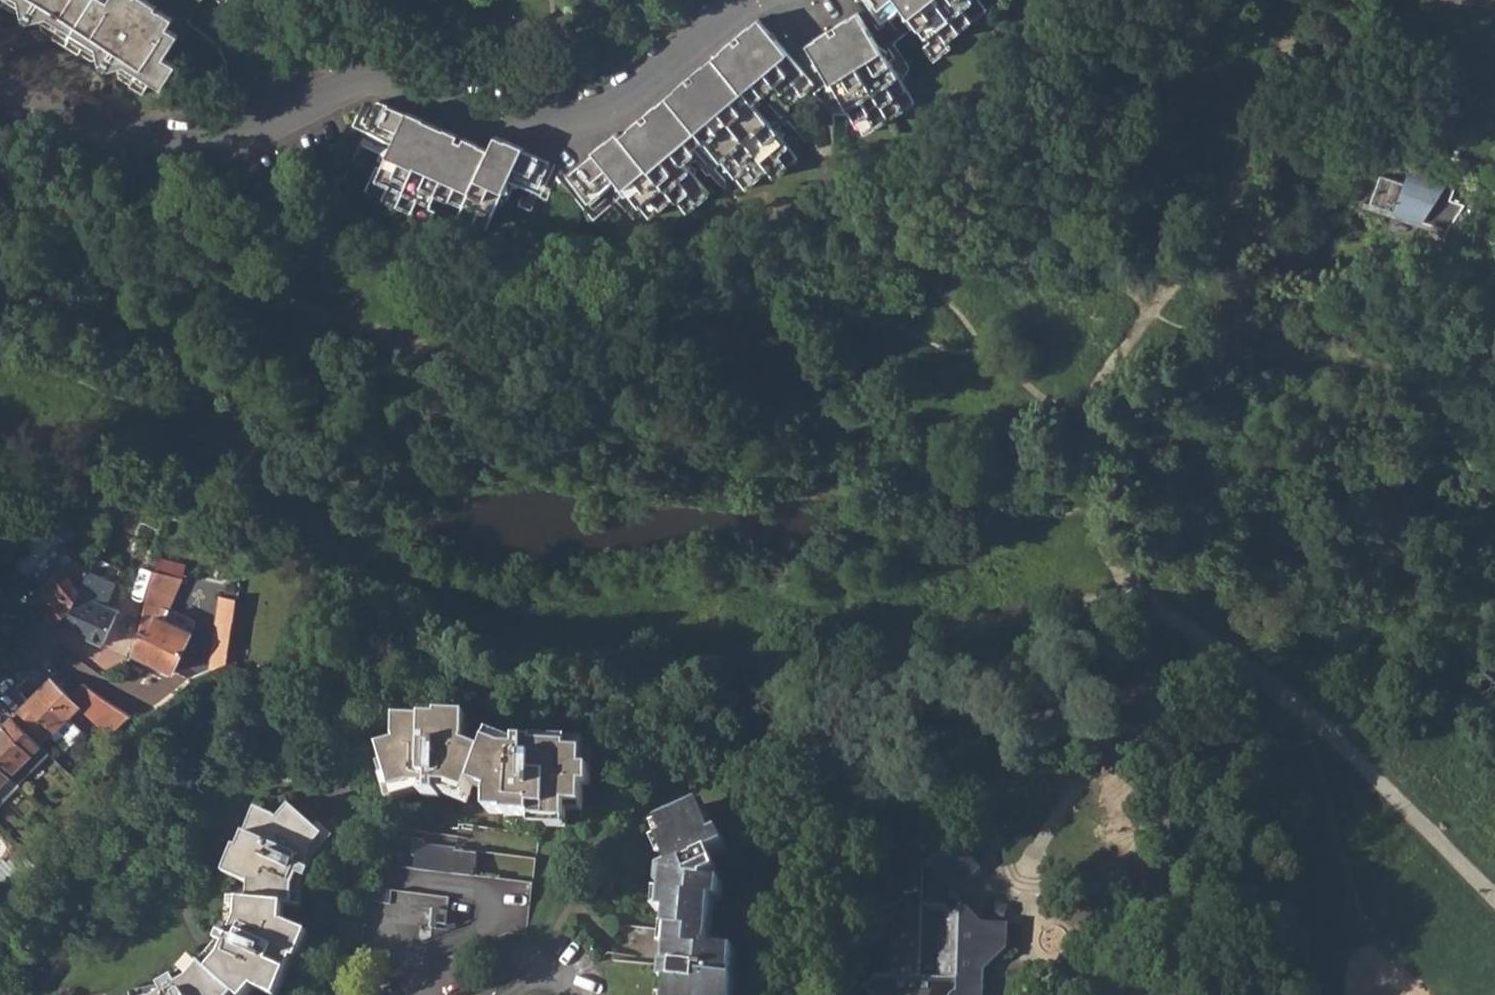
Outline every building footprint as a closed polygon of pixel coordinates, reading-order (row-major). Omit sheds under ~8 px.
[(145,95),(154,80),(166,87),(180,65),(167,57),(182,37),(168,29),(175,18),(161,9),(160,12),(155,8),(157,5),(147,0),(0,0),(0,6),(15,14),(25,12),(26,18),(34,22),(39,21),(41,31),(93,62),(103,60),(104,64),(113,69),(117,69),(120,79),(145,95)] [(882,12),(897,0),(874,0),(882,12)] [(935,60),(950,47),(946,42),(986,9),(980,0),(898,0),(930,40),(924,45),(935,60)] [(855,113),(868,132),(917,99),(904,80),(906,75),(898,71),(856,9),(809,43),(847,102),(848,113),(855,113)] [(722,51),(742,74),(757,62),(783,93),(777,98),(787,109),(816,84),(761,18),(722,51)] [(722,51),(715,58),(734,81),(742,74),(722,51)] [(715,58),(666,98),(688,121),(721,161),(722,172),(730,171),(746,190),(768,172),(775,180),(799,158),(783,140),(786,134),(778,132),(734,81),(715,58)] [(666,98),(657,105),(678,129),(688,121),(666,98)] [(448,165),(465,173),(478,143),(408,112),(378,100),(367,126),(395,137),(380,169),(374,167),(363,191),(411,212),(408,219),(426,227),(434,212),(428,210),(448,165)] [(664,140),(678,129),(657,105),(620,136),(617,131),(571,172),(590,193),(612,174),(626,190),(628,201),(635,201),(650,218),(673,199),(687,216),(711,195),(695,177),(697,171),(688,168),(664,140)] [(495,135),(490,149),(477,178),(459,217),(488,229),(496,208),(503,210),(501,200),(512,175),(539,187),(550,162),(495,135)] [(465,173),(477,178),(490,149),(478,143),(465,173)] [(1410,244),(1433,259),(1450,233),(1469,204),(1455,199),(1460,185),(1414,167),(1409,181),(1385,173),(1375,201),(1426,220),(1412,240),(1410,244)] [(1375,201),(1370,199),(1368,204),(1397,215),(1392,227),(1412,240),(1426,220),(1375,201)] [(56,621),(72,606),(87,571),(71,557),(68,560),(61,552),(45,566),(55,574),(33,590),(56,621)] [(133,655),(174,673),(190,632),(163,620),(180,576),(164,574),(165,565),(156,563),(133,655)] [(64,626),(101,645),(118,611),(104,604),(114,579),(89,568),(87,571),(72,606),(64,626)] [(221,592),(210,670),(226,664),(236,594),(221,592)] [(51,677),(38,690),(66,720),(83,737),(95,750),(117,727),(102,713),(94,721),(51,677)] [(12,715),(28,731),(33,726),(38,732),(46,724),(54,732),(66,720),(38,690),(12,715)] [(102,713),(117,727),(129,715),(111,704),(102,713)] [(10,775),(41,746),(28,731),(12,715),(0,726),(0,764),(10,775)] [(532,824),(566,825),(568,807),(584,808),(584,789),(591,789),(592,772),(586,772),(587,755),(570,754),(570,749),(535,747),(537,744),(518,743),(518,751),(504,750),(489,742),(478,760),(467,754),(470,750),(471,726),(446,724),(445,726),(398,722),(395,742),(398,746),(379,751),(392,794),(410,787),(423,789),(423,798),(441,800),(442,791),(454,792),(470,800),(476,789),(489,795),(486,799),(493,816),(505,816),(505,819),(531,819),(532,824)] [(10,775),(18,784),(50,754),(41,746),(10,775)] [(10,775),(0,764),(0,785),(10,775)] [(10,775),(0,785),(0,804),(20,785),(18,784),(10,775)] [(254,988),(257,991),(266,994),(279,994),(294,959),(298,961),(310,935),(286,925),(287,910),(294,911),(298,894),(304,880),(311,884),(319,867),(311,864),(325,838),(316,829),(291,807),(278,820),(255,811),(240,851),(236,850),(225,875),(251,887),(250,904),(240,903),(238,922),(233,932),(226,929),(219,945),(226,949),(220,966),(212,975),(205,968),(191,982),(180,988),(177,981),(161,990),(164,994),(247,994),(254,988)] [(736,987),(733,987),(735,956),(708,954),(708,941),(711,941),(714,906),(720,906),(721,890),(706,888),(707,885),(720,880),(712,860),(728,854),(721,836),(715,839),(703,808),(660,826),(664,840),(658,842),(670,868),(663,871),(659,890),(664,891),(661,916),(667,918),(666,932),(669,932),(666,968),(662,968),(662,982),(669,982),(667,994),(735,994),(736,987)] [(321,825),(316,829),(325,838),(311,864),(319,867),(336,838),(321,825)] [(883,981),(878,982),(864,991),(867,994),(984,994),(984,973),(1008,952),(1009,927),(986,928),(957,897),(982,870),(955,844),(943,856),(925,838),(905,856),(905,874),(888,874),(888,908),(879,908),(878,937),(884,938),(883,981)] [(417,841),(414,867),(479,875),(482,849),(417,841)] [(5,898),(36,868),(19,850),(4,863),(1,860),(0,861),(0,893),(5,898)]
